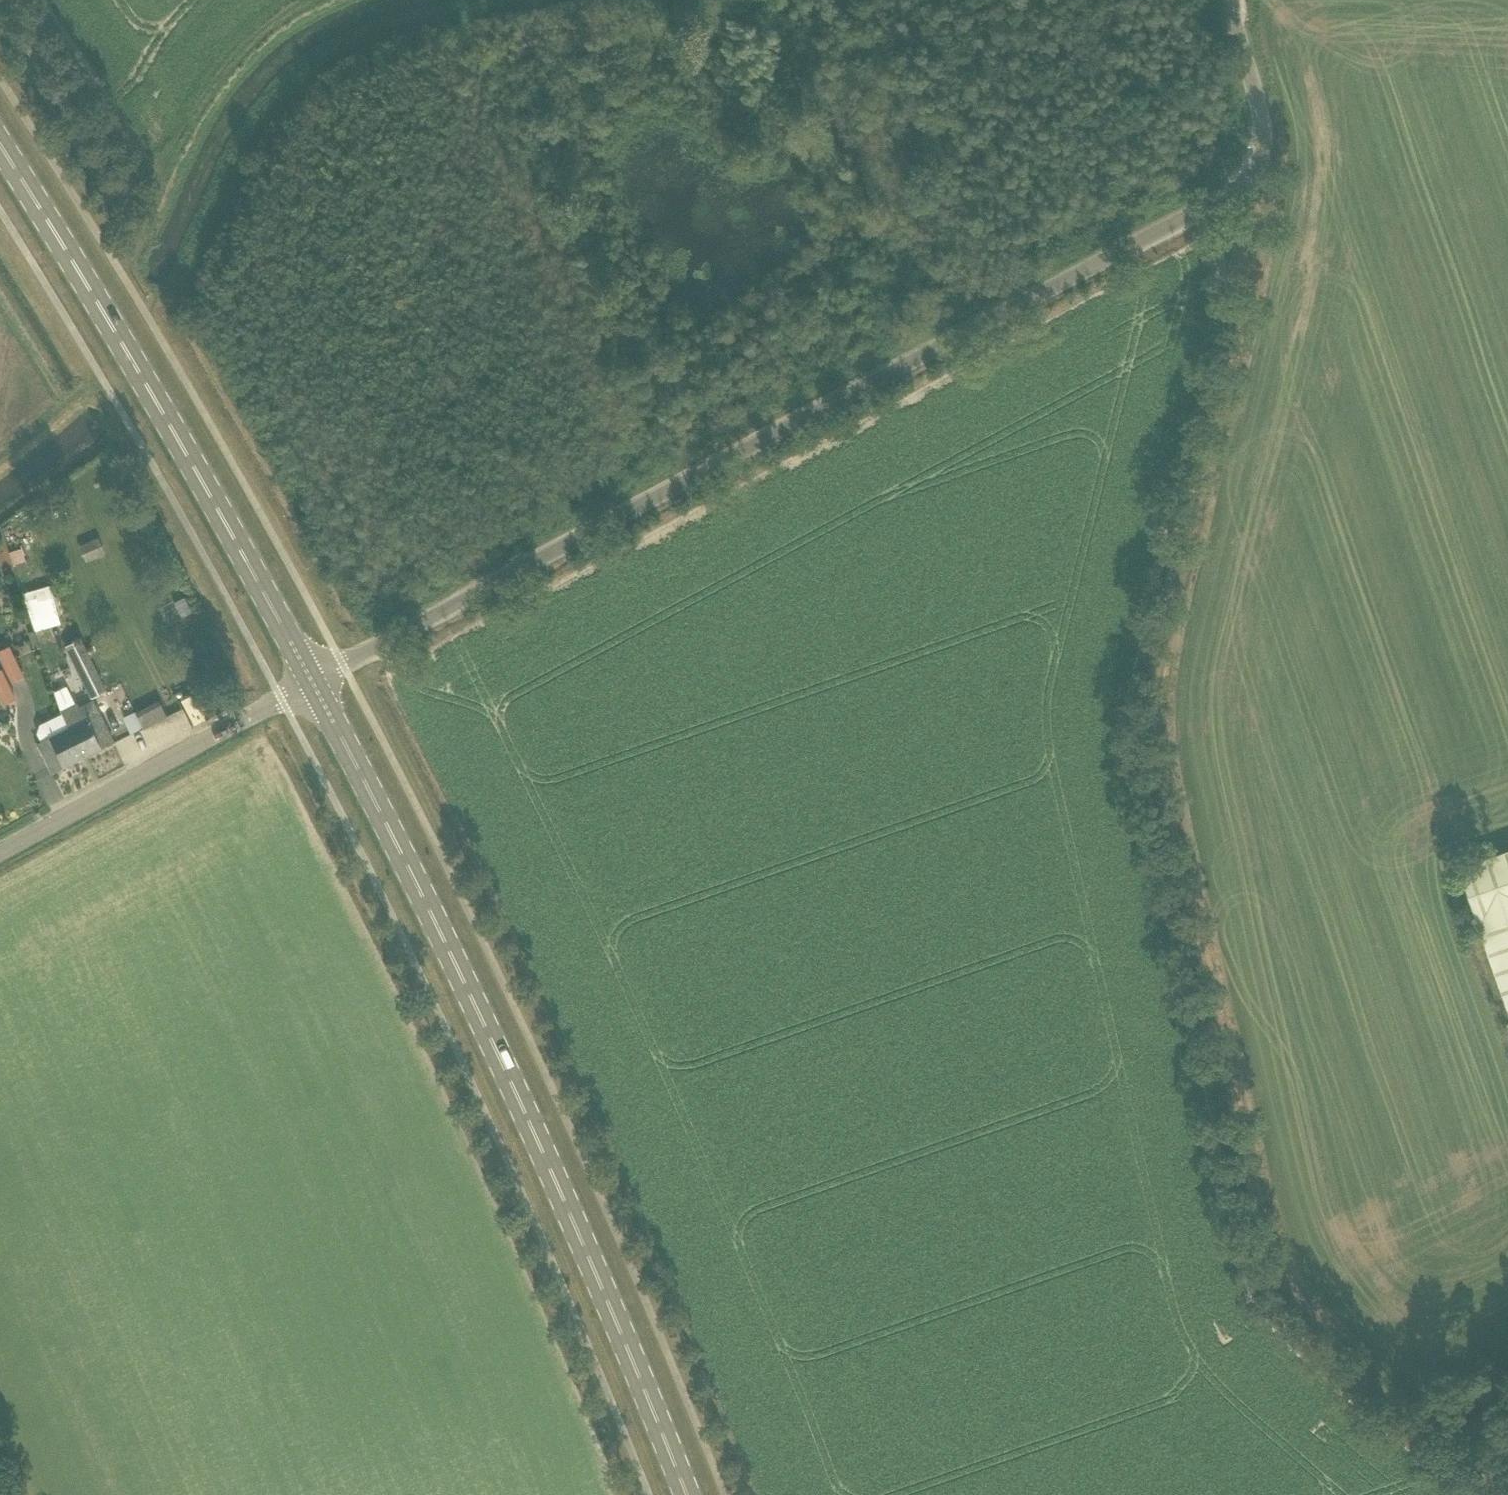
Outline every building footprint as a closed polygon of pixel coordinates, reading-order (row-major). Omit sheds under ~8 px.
[(86,562),(105,553),(98,536),(79,545),(86,562)] [(51,584),(24,592),(35,630),(62,622),(51,584)] [(81,640),(67,647),(92,698),(106,691),(81,640)] [(23,676),(10,647),(0,652),(0,657),(12,682),(23,676)] [(2,670),(0,671),(0,699),(3,705),(16,699),(2,670)] [(64,700),(80,695),(74,679),(59,684),(64,700)] [(69,728),(68,728),(83,758),(114,743),(93,701),(78,709),(76,704),(61,711),(69,728)] [(38,744),(52,774),(83,758),(68,728),(38,744)] [(1460,868),(1507,1007),(1507,851),(1460,868)]
